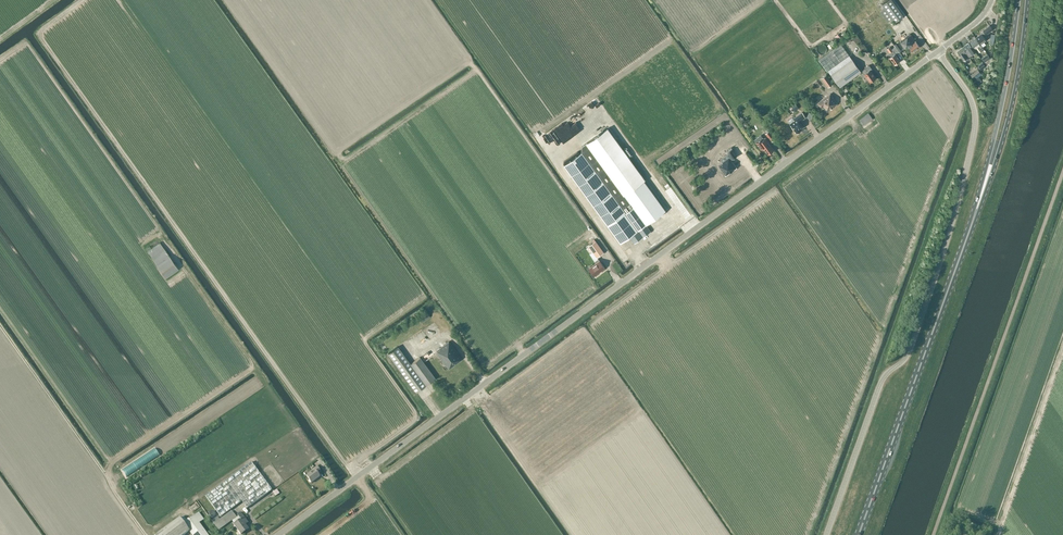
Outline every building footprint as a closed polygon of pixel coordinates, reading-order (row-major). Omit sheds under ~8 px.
[(882,4),(884,8),(880,11),(888,22),(892,19),(895,22),(904,15),(893,0),(888,0),(882,4)] [(981,33),(976,37),(983,47),(986,44),(984,42),(987,40),(986,38),(988,37),(986,34),(992,29),(989,25),(983,30),(984,32),(981,33)] [(907,37),(901,41),(905,47),(908,45),(912,51),(919,46),(910,34),(907,36),(907,37)] [(976,37),(970,42),(975,48),(977,47),(981,52),(985,49),(983,47),(976,37)] [(828,70),(831,74),(852,59),(849,55),(841,43),(819,60),(827,71),(828,70)] [(969,43),(962,47),(969,56),(974,52),(971,47),(972,47),(969,43)] [(890,57),(889,57),(894,64),(900,60),(890,46),(886,49),(889,53),(888,54),(890,57)] [(969,56),(962,47),(957,51),(964,60),(969,56)] [(987,54),(981,58),(984,62),(990,58),(987,54)] [(852,59),(831,74),(840,87),(861,71),(852,59)] [(869,64),(862,70),(870,82),(876,77),(870,70),(872,69),(869,64)] [(978,69),(971,75),(978,84),(981,82),(978,77),(980,75),(979,73),(980,72),(978,69)] [(826,74),(821,78),(828,87),(832,83),(826,74)] [(827,111),(837,103),(832,97),(833,97),(830,93),(817,103),(821,107),(823,106),(827,111)] [(792,117),(788,120),(790,123),(797,133),(801,130),(800,129),(805,126),(801,120),(805,117),(802,112),(793,118),(792,117)] [(873,118),(869,113),(860,120),(863,125),(873,118)] [(601,217),(608,225),(621,243),(630,237),(634,243),(651,231),(646,225),(666,210),(645,181),(647,180),(631,158),(635,156),(629,147),(626,150),(610,127),(585,145),(584,151),(566,164),(601,217)] [(771,141),(774,139),(769,131),(766,133),(771,141)] [(758,136),(754,140),(756,142),(761,149),(763,147),(768,154),(769,153),(770,154),(771,152),(774,150),(766,139),(764,140),(762,137),(761,136),(759,137),(758,136)] [(727,151),(728,153),(731,156),(732,158),(733,159),(737,155),(731,148),(732,148),(728,152),(727,151)] [(705,164),(714,155),(710,150),(700,159),(705,164)] [(723,163),(719,166),(725,175),(726,175),(729,172),(729,173),(733,170),(736,167),(731,160),(732,158),(731,156),(722,162),(723,163)] [(594,239),(592,241),(593,242),(589,246),(593,251),(597,257),(604,252),(595,241),(594,239)] [(166,278),(178,269),(160,242),(147,251),(166,278)] [(596,263),(589,268),(594,275),(605,268),(598,258),(597,257),(593,251),(589,254),(595,261),(596,263)] [(426,311),(418,317),(422,323),(430,317),(426,311)] [(409,325),(414,335),(418,333),(412,323),(409,325)] [(407,327),(403,328),(408,338),(412,337),(407,327)] [(403,342),(406,340),(401,330),(397,332),(403,342)] [(387,346),(390,349),(399,344),(397,340),(387,346)] [(436,351),(436,352),(448,368),(462,359),(449,341),(439,348),(440,349),(436,351)] [(435,378),(420,357),(411,363),(398,346),(388,353),(416,392),(435,378)] [(242,502),(247,509),(272,490),(251,462),(206,496),(221,517),(242,502)] [(318,474),(320,472),(317,466),(313,469),(314,470),(306,476),(311,483),(320,477),(318,474)] [(237,517),(232,511),(220,520),(217,517),(212,521),(219,530),(237,517)] [(199,523),(204,519),(199,512),(184,523),(180,518),(156,534),(185,534),(189,532),(191,534),(208,534),(205,531),(199,523)] [(241,520),(234,524),(241,534),(248,530),(243,523),(246,520),(241,512),(238,515),(241,520)]
